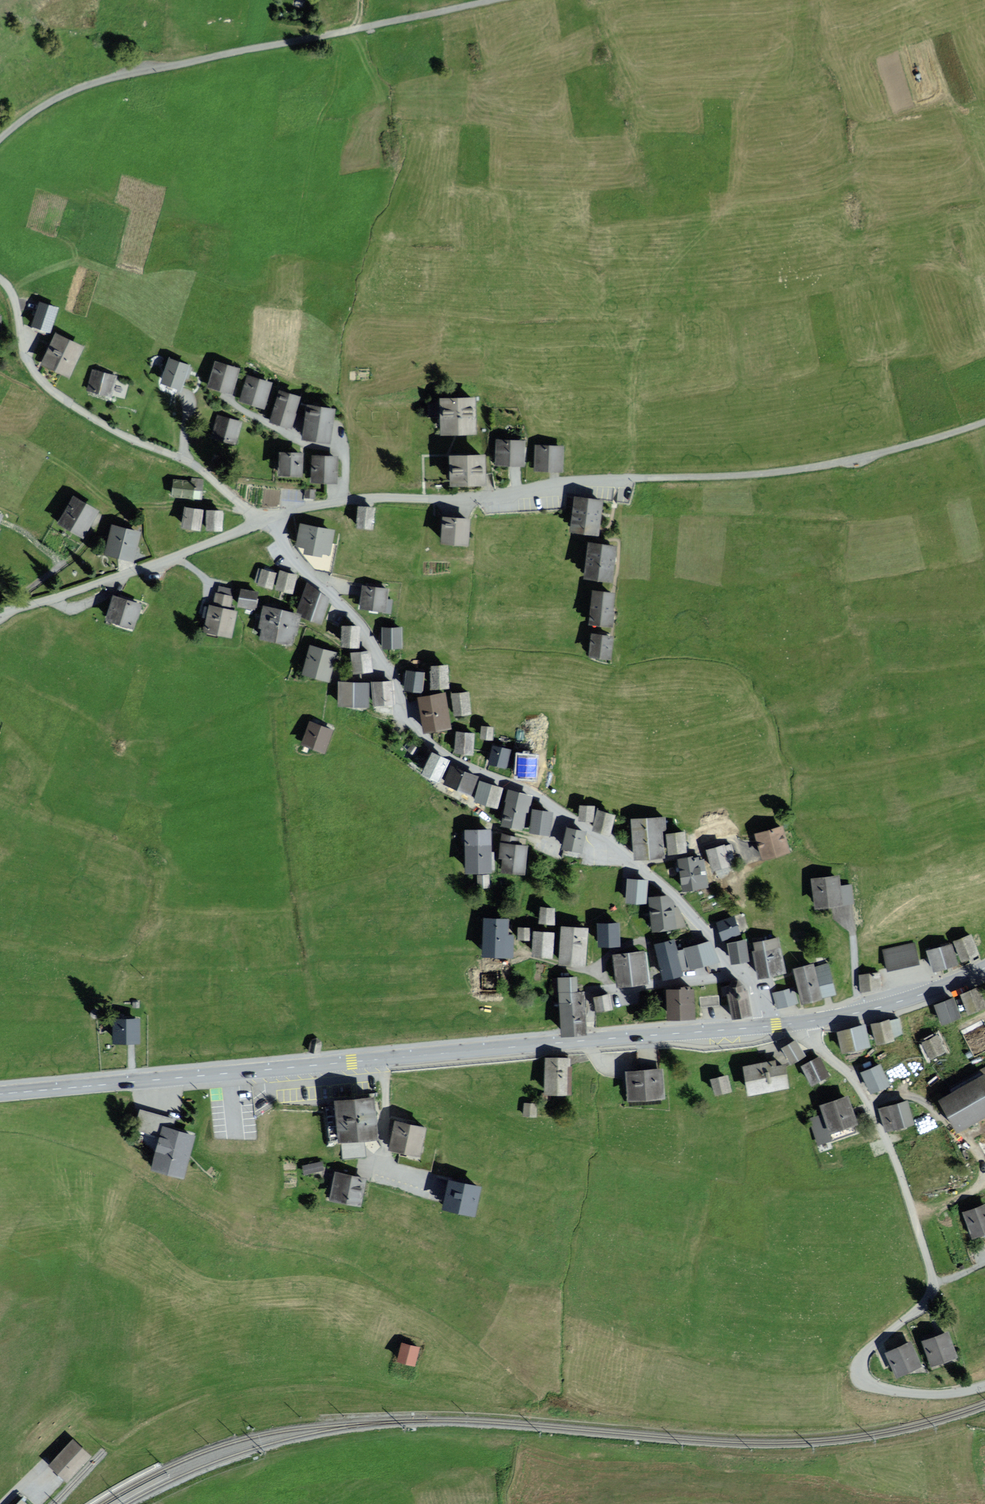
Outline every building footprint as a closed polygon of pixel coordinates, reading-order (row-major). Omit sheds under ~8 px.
[(33,328),(51,334),(59,308),(40,303),(33,328)] [(77,347),(54,337),(42,364),(65,374),(77,347)] [(189,366),(168,361),(163,382),(183,387),(189,366)] [(237,368),(215,363),(209,387),(231,393),(237,368)] [(114,379),(95,372),(88,390),(108,397),(114,379)] [(268,384),(247,377),(240,400),(261,406),(268,384)] [(297,397),(279,392),(272,419),(290,423),(297,397)] [(442,432),(472,431),(471,399),(441,400),(442,432)] [(331,408),(308,404),(304,430),(328,433),(331,408)] [(241,418),(217,412),(212,429),(236,435),(241,418)] [(520,442),(498,441),(498,462),(520,463),(520,442)] [(560,447),(536,446),(535,467),(559,468),(560,447)] [(296,474),(297,452),(279,451),(278,473),(296,474)] [(335,458),(314,456),(312,477),(334,479),(335,458)] [(449,457),(449,484),(481,484),(481,457),(449,457)] [(199,476),(175,474),(173,495),(197,497),(199,476)] [(314,497),(315,489),(305,487),(304,496),(314,497)] [(598,500),(574,496),(569,528),(594,531),(598,500)] [(80,535),(93,511),(72,499),(59,524),(80,535)] [(374,508),(357,507),(355,526),(372,528),(374,508)] [(182,525),(195,528),(199,510),(185,508),(182,525)] [(206,528),(217,529),(218,511),(207,510),(206,528)] [(466,521),(443,519),(442,542),(465,543),(466,521)] [(330,532),(301,525),(296,544),(326,551),(330,532)] [(107,553),(130,558),(136,533),(113,528),(107,553)] [(613,547),(589,543),(585,575),(608,578),(613,547)] [(271,587),(274,572),(260,570),(257,584),(271,587)] [(291,591),(294,574),(280,571),(276,587),(291,591)] [(297,616),(318,622),(326,597),(305,583),(297,616)] [(383,610),(385,588),(366,586),(363,607),(383,610)] [(256,591),(241,589),(238,606),(253,608),(256,591)] [(610,591),(592,590),(590,623),(609,624),(610,591)] [(235,600),(215,594),(206,628),(226,634),(235,600)] [(130,627),(135,604),(113,600),(108,622),(130,627)] [(259,635),(288,642),(295,614),(266,607),(259,635)] [(355,626),(341,626),(341,644),(354,645),(355,626)] [(401,629),(382,629),(382,647),(401,647),(401,629)] [(608,636),(591,634),(590,656),(606,657),(608,636)] [(325,679),(334,654),(312,647),(303,672),(325,679)] [(367,652),(352,653),(354,671),(369,670),(367,652)] [(430,667),(430,687),(446,687),(446,667),(430,667)] [(423,694),(425,673),(406,671),(405,692),(423,694)] [(365,704),(366,683),(343,683),(343,703),(365,704)] [(391,703),(391,683),(377,683),(377,703),(391,703)] [(468,692),(452,694),(454,714),(470,713),(468,692)] [(448,727),(444,695),(421,697),(425,729),(448,727)] [(331,731),(310,724),(303,742),(323,750),(331,731)] [(491,727),(482,726),(482,739),(491,740),(491,727)] [(457,731),(455,751),(470,753),(472,733),(457,731)] [(417,748),(412,744),(408,748),(413,752),(417,748)] [(509,749),(493,745),(489,763),(504,766),(509,749)] [(445,761),(430,754),(422,772),(437,779),(445,761)] [(530,759),(515,757),(514,773),(529,774),(530,759)] [(467,793),(474,777),(456,770),(449,786),(467,793)] [(500,786),(480,781),(476,799),(496,804),(500,786)] [(510,791),(502,821),(521,826),(529,797),(510,791)] [(592,818),(593,807),(582,806),(581,817),(586,818),(592,818)] [(548,811),(532,809),(530,827),(545,829),(548,811)] [(615,814),(599,809),(593,825),(609,830),(615,814)] [(661,817),(633,819),(634,839),(635,855),(663,853),(662,838),(661,817)] [(488,867),(488,827),(465,826),(465,867),(488,867)] [(583,829),(568,826),(564,844),(579,848),(583,829)] [(780,827),(757,832),(762,854),(785,849),(780,827)] [(500,868),(520,870),(523,845),(513,843),(514,832),(502,829),(499,852),(502,853),(500,868)] [(676,833),(667,834),(669,851),(686,850),(685,833),(676,833)] [(723,844),(708,848),(712,865),(728,861),(723,844)] [(701,857),(679,861),(683,886),(705,882),(701,857)] [(488,873),(478,874),(479,885),(489,885),(488,873)] [(837,875),(815,877),(817,904),(839,903),(837,875)] [(628,880),(626,903),(647,905),(648,882),(628,880)] [(667,895),(650,897),(652,914),(653,928),(673,927),(684,924),(676,906),(667,895)] [(541,906),(538,919),(551,922),(554,909),(541,906)] [(733,916),(717,922),(722,935),(738,929),(733,916)] [(504,917),(485,917),(484,954),(507,954),(508,934),(503,934),(504,917)] [(599,948),(621,948),(620,925),(598,925),(599,948)] [(530,926),(518,926),(518,935),(529,936),(530,926)] [(582,961),(584,927),(562,926),(560,960),(582,961)] [(549,953),(550,930),(533,930),(532,953),(549,953)] [(971,935),(956,941),(962,958),(978,953),(971,935)] [(778,939),(753,945),(754,949),(760,975),(785,969),(778,939)] [(658,950),(665,976),(681,972),(680,967),(691,967),(686,949),(676,952),(673,941),(657,945),(658,950)] [(705,943),(686,949),(691,967),(698,965),(717,959),(710,941),(705,943)] [(748,958),(745,941),(737,943),(730,944),(732,960),(748,958)] [(902,968),(919,964),(913,943),(883,951),(889,971),(902,968)] [(948,944),(930,949),(935,967),(953,961),(948,944)] [(618,983),(644,980),(642,953),(615,955),(618,983)] [(794,968),(801,998),(832,991),(825,961),(794,968)] [(878,972),(863,975),(865,991),(880,988),(878,972)] [(558,978),(560,1031),(580,1031),(579,987),(575,987),(575,977),(558,978)] [(729,994),(728,994),(732,1019),(742,1017),(752,1015),(748,991),(745,991),(743,985),(739,980),(731,981),(729,988),(729,994)] [(978,987),(961,993),(968,1011),(984,1006),(978,987)] [(668,1016),(691,1015),(690,988),(667,989),(668,1016)] [(793,988),(775,993),(778,1006),(796,1001),(793,988)] [(606,993),(596,996),(599,1009),(609,1006),(606,993)] [(701,1008),(721,1006),(720,995),(700,997),(701,1008)] [(940,1021),(958,1015),(953,998),(934,1003),(940,1021)] [(140,1017),(112,1018),(113,1043),(141,1045),(140,1017)] [(895,1017),(873,1023),(878,1041),(900,1035),(895,1017)] [(863,1025),(839,1031),(844,1050),(868,1045),(863,1025)] [(935,1035),(923,1041),(929,1054),(941,1048),(935,1035)] [(313,1040),(310,1043),(309,1052),(320,1054),(322,1045),(321,1042),(317,1038),(313,1040)] [(782,1047),(788,1061),(802,1054),(795,1041),(782,1047)] [(819,1059),(804,1066),(812,1082),(827,1075),(819,1059)] [(547,1060),(544,1093),(565,1094),(567,1061),(547,1060)] [(745,1068),(749,1090),(784,1084),(780,1062),(745,1068)] [(885,1083),(878,1065),(864,1070),(871,1088),(885,1083)] [(658,1070),(626,1071),(627,1097),(658,1096),(658,1070)] [(713,1078),(717,1092),(727,1089),(724,1076),(713,1078)] [(941,1101),(957,1128),(984,1113),(984,1076),(941,1101)] [(846,1096),(821,1105),(829,1126),(853,1117),(846,1096)] [(339,1144),(379,1140),(374,1098),(335,1102),(339,1144)] [(904,1102),(883,1109),(889,1127),(911,1120),(904,1102)] [(184,1176),(195,1138),(166,1130),(169,1119),(139,1111),(134,1130),(156,1136),(147,1166),(184,1176)] [(423,1128),(396,1123),(392,1148),(419,1153),(423,1128)] [(330,1198),(359,1206),(365,1184),(336,1176),(330,1198)] [(476,1186),(448,1178),(441,1203),(469,1211),(476,1186)] [(967,1212),(974,1234),(984,1231),(984,1209),(984,1206),(967,1212)] [(943,1331),(924,1339),(932,1362),(952,1354),(943,1331)] [(402,1341),(398,1358),(411,1362),(416,1345),(402,1341)] [(918,1364),(910,1344),(890,1352),(893,1362),(898,1373),(918,1364)] [(71,1441),(49,1463),(65,1479),(87,1456),(71,1441)]
